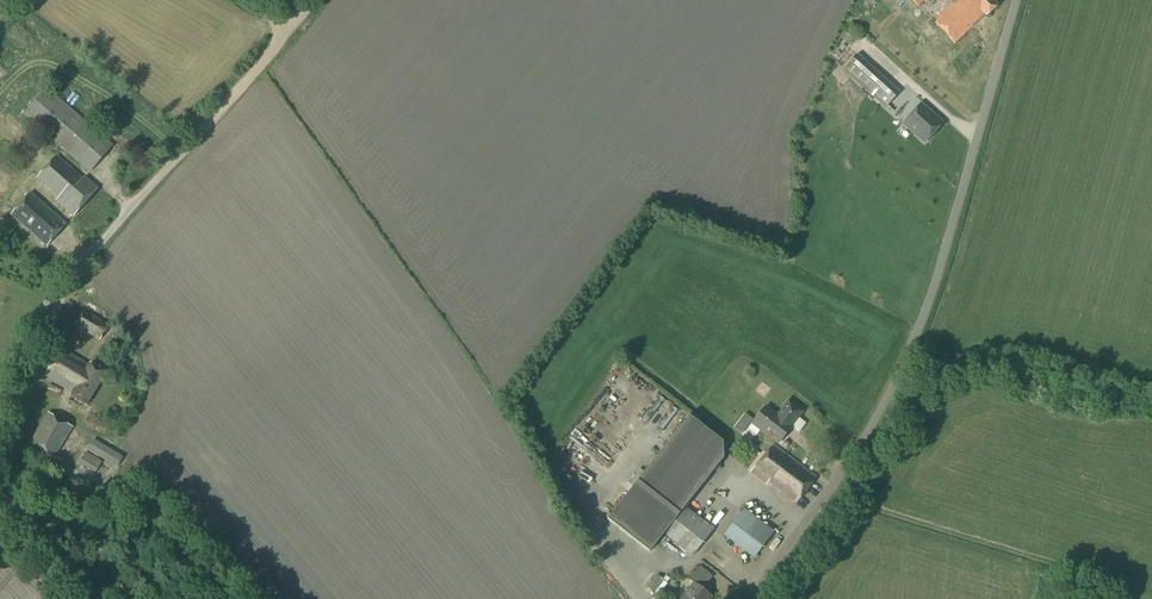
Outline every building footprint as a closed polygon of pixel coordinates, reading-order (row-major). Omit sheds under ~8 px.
[(997,6),(992,0),(955,0),(933,21),(954,43),(985,15),(986,16),(997,6)] [(885,108),(900,92),(857,52),(842,69),(885,108)] [(89,172),(113,145),(47,88),(24,115),(89,172)] [(943,123),(921,103),(902,124),(924,144),(943,123)] [(83,180),(56,157),(38,178),(60,197),(57,201),(74,216),(97,189),(84,178),(83,180)] [(47,246),(66,224),(30,193),(11,215),(47,246)] [(100,340),(109,326),(84,310),(75,325),(100,340)] [(45,375),(73,392),(71,396),(86,405),(106,373),(90,363),(89,366),(61,349),(45,375)] [(639,389),(649,397),(657,388),(646,380),(639,389)] [(579,406),(587,392),(582,389),(573,403),(579,406)] [(581,403),(587,407),(595,396),(589,392),(581,403)] [(792,426),(803,412),(789,400),(776,416),(764,407),(752,423),(768,436),(759,448),(766,453),(751,472),(766,484),(768,482),(796,503),(816,478),(773,445),(776,442),(778,444),(792,426)] [(568,418),(576,425),(585,414),(578,407),(568,418)] [(54,458),(73,428),(48,413),(30,443),(54,458)] [(748,425),(752,420),(744,414),(740,419),(748,425)] [(692,556),(713,530),(685,507),(724,458),(723,442),(689,415),(607,519),(649,553),(664,534),(692,556)] [(606,437),(602,444),(617,452),(620,445),(606,437)] [(118,467),(124,457),(93,439),(87,449),(118,467)] [(579,444),(553,469),(558,474),(584,449),(579,444)] [(95,473),(102,462),(86,452),(79,463),(95,473)] [(754,558),(769,539),(774,532),(744,509),(724,535),(754,558)] [(694,584),(682,598),(709,598),(711,596),(703,590),(713,577),(699,566),(689,580),(694,584)] [(655,593),(664,581),(656,575),(647,587),(655,593)]
